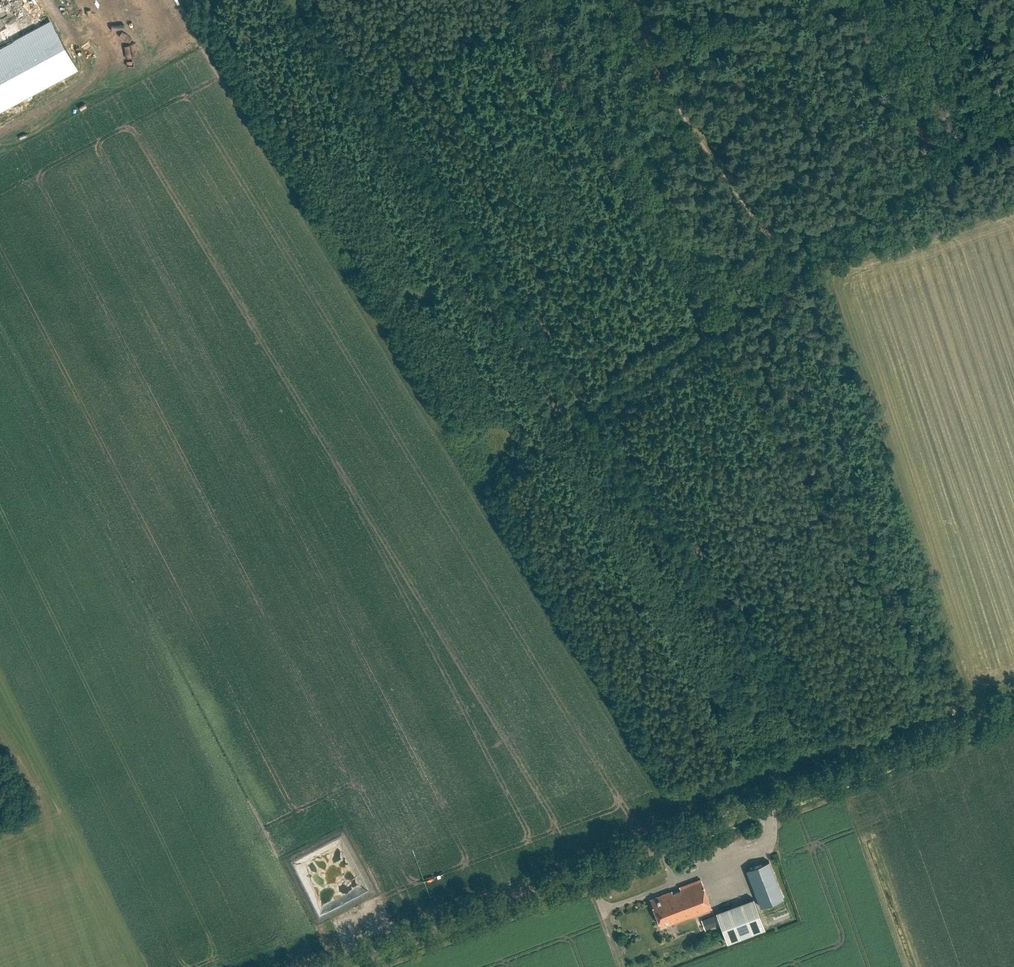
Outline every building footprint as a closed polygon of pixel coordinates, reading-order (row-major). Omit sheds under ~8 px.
[(14,41),(13,40),(0,15),(0,48),(14,41)] [(78,70),(51,19),(13,40),(14,41),(0,48),(0,112),(78,70)] [(746,870),(760,907),(784,898),(770,861),(746,870)] [(673,892),(651,900),(661,927),(712,909),(701,880),(681,887),(682,891),(674,894),(673,892)] [(726,941),(765,930),(756,899),(717,910),(726,941)] [(705,929),(715,925),(712,916),(701,920),(705,929)]
